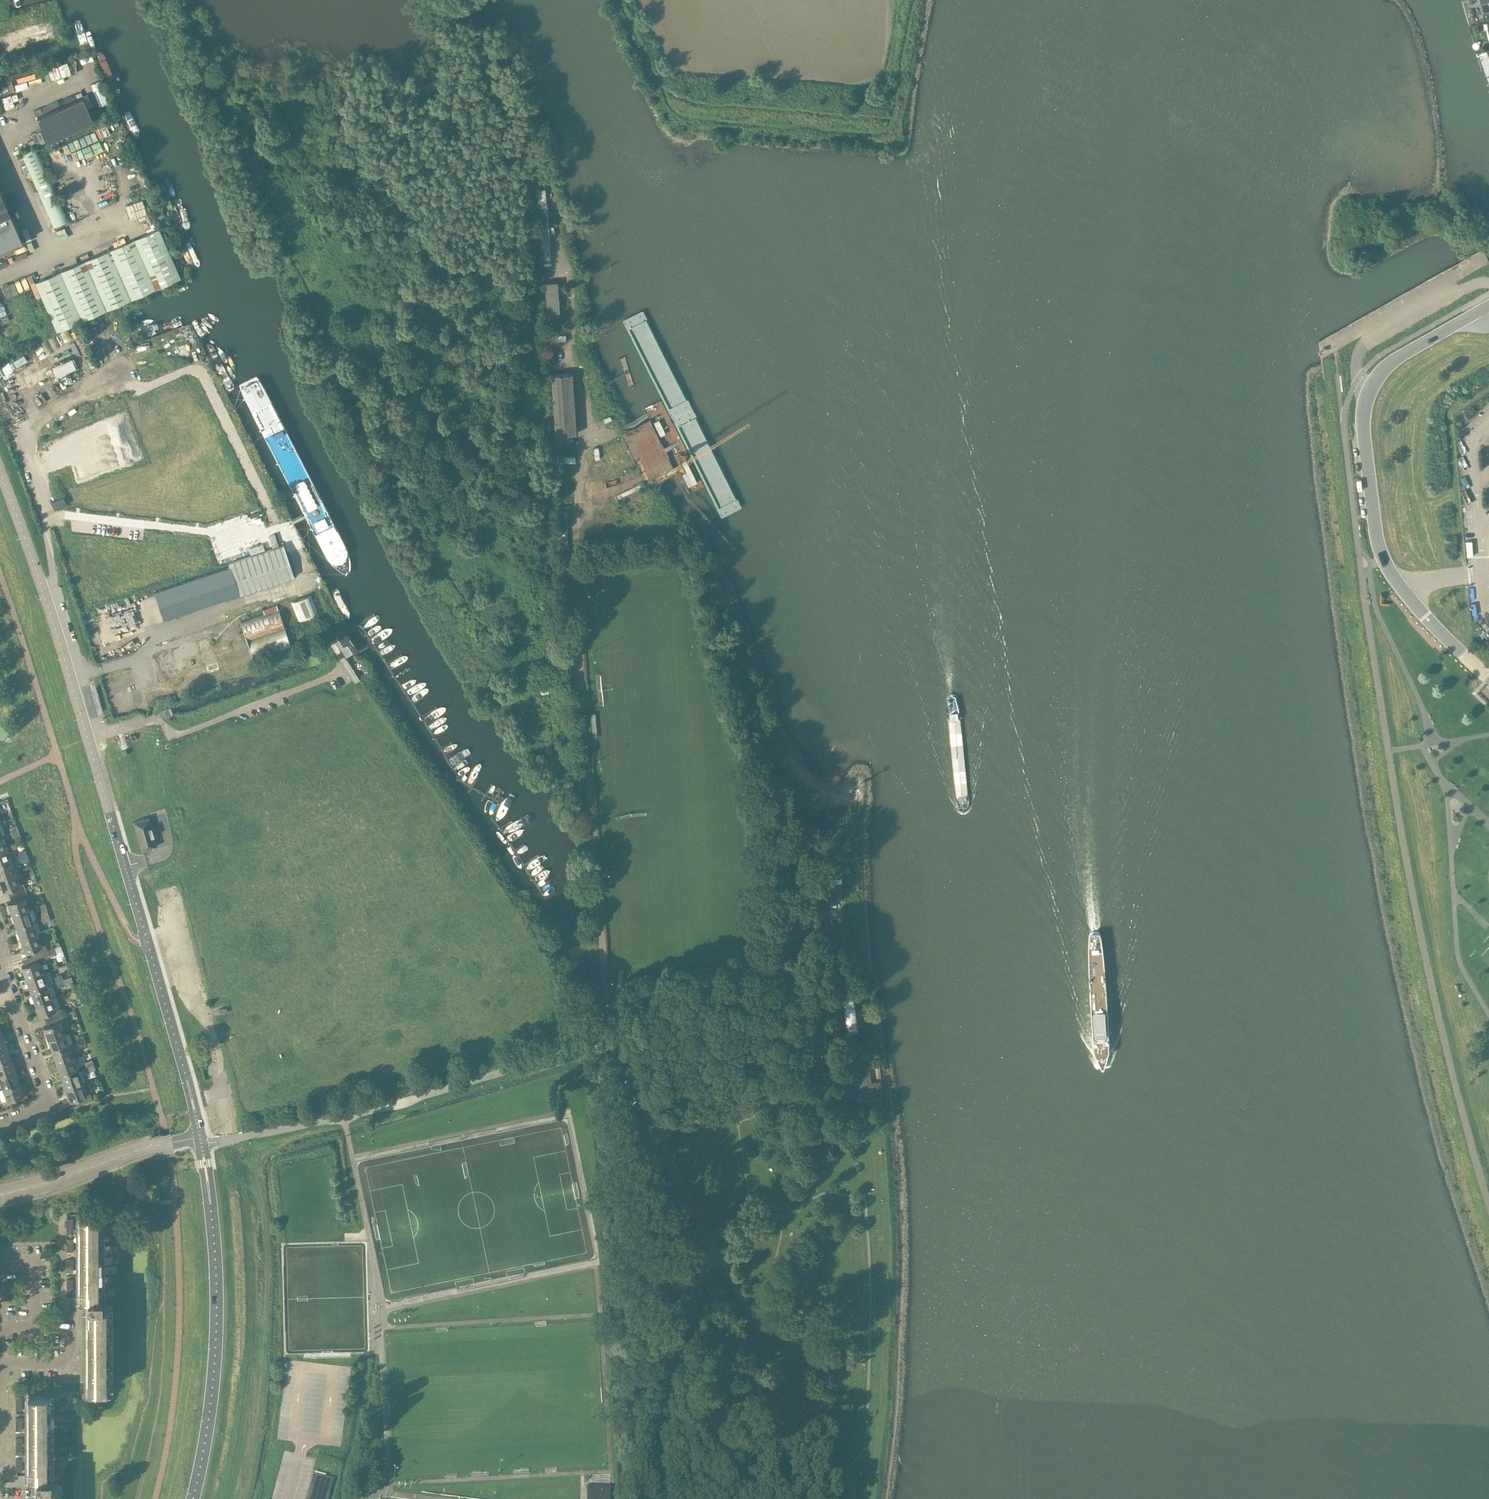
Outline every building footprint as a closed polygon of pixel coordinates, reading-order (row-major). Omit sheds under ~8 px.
[(1483,12),(1488,10),(1488,0),(1481,0),(1483,12)] [(94,120),(90,111),(88,107),(86,104),(83,97),(83,96),(37,116),(48,140),(94,120)] [(36,147),(21,153),(53,226),(68,220),(36,147)] [(545,188),(535,189),(536,196),(537,196),(539,224),(538,225),(538,227),(539,227),(541,253),(540,253),(541,260),(551,260),(549,239),(550,239),(547,204),(546,204),(545,188)] [(23,241),(9,210),(18,206),(13,195),(4,199),(0,190),(0,251),(23,241)] [(181,277),(159,228),(35,282),(57,331),(181,277)] [(557,281),(544,282),(547,323),(560,322),(557,281)] [(572,373),(551,374),(555,435),(576,433),(572,373)] [(64,497),(52,502),(55,509),(67,504),(64,497)] [(163,619),(294,576),(286,552),(283,544),(228,562),(230,565),(154,591),(163,619)] [(311,594),(291,602),(298,620),(319,612),(311,594)] [(290,646),(277,605),(263,609),(264,613),(241,621),(253,659),(277,651),(278,654),(291,650),(290,646)] [(548,676),(530,682),(532,689),(550,683),(548,676)] [(142,850),(157,845),(149,817),(133,821),(142,850)] [(12,859),(8,847),(0,850),(0,864),(12,859)] [(16,872),(12,859),(0,864),(0,878),(16,872)] [(26,889),(23,883),(21,884),(16,872),(0,878),(0,881),(3,891),(7,889),(9,895),(26,889)] [(12,914),(29,908),(25,896),(28,895),(26,889),(9,895),(11,900),(7,902),(12,914)] [(16,927),(34,920),(29,908),(12,914),(16,927)] [(34,920),(16,927),(21,939),(38,933),(34,920)] [(31,956),(48,950),(44,939),(41,940),(38,933),(21,939),(25,952),(29,950),(31,956)] [(26,978),(43,972),(39,960),(50,956),(48,950),(31,956),(33,961),(22,965),(26,978)] [(31,991),(48,984),(43,972),(26,978),(31,991)] [(61,973),(54,976),(56,981),(63,979),(61,973)] [(35,1003),(52,996),(48,984),(31,991),(35,1003)] [(853,990),(843,991),(849,1029),(858,1028),(853,990)] [(45,1020),(62,1014),(60,1007),(56,1008),(52,996),(35,1003),(39,1015),(43,1014),(45,1020)] [(48,1039),(65,1033),(61,1021),(64,1020),(62,1014),(45,1020),(47,1025),(43,1026),(48,1039)] [(52,1051),(70,1045),(65,1033),(48,1039),(52,1051)] [(11,1057),(7,1045),(0,1047),(0,1061),(11,1057)] [(57,1063),(70,1059),(74,1057),(70,1045),(52,1051),(57,1063)] [(864,1047),(844,1050),(845,1058),(865,1055),(864,1047)] [(866,1057),(866,1062),(844,1065),(848,1096),(882,1092),(881,1080),(872,1081),(870,1067),(880,1066),(879,1055),(866,1057)] [(15,1069),(11,1057),(0,1061),(0,1075),(15,1069)] [(61,1076),(70,1073),(78,1070),(74,1057),(70,1059),(57,1063),(61,1076)] [(86,1067),(94,1064),(92,1059),(84,1061),(86,1067)] [(20,1082),(15,1069),(0,1075),(0,1081),(2,1088),(20,1082)] [(66,1088),(70,1087),(83,1082),(78,1070),(70,1073),(61,1076),(66,1088)] [(17,1100),(23,1098),(22,1095),(24,1094),(20,1082),(2,1088),(7,1100),(16,1097),(17,1100)] [(70,1087),(66,1088),(70,1100),(74,1099),(76,1105),(92,1099),(90,1092),(87,1094),(83,1082),(70,1087)] [(86,1386),(112,1386),(112,1304),(101,1304),(101,1296),(102,1296),(102,1295),(101,1295),(101,1214),(102,1214),(102,1213),(78,1213),(78,1214),(79,1214),(79,1295),(78,1295),(78,1296),(79,1296),(79,1304),(86,1304),(87,1304),(87,1379),(87,1386),(86,1386)] [(61,1482),(50,1482),(50,1475),(51,1475),(51,1474),(50,1474),(50,1393),(51,1393),(51,1392),(27,1392),(27,1393),(28,1393),(28,1474),(27,1474),(27,1475),(28,1475),(28,1483),(35,1483),(35,1498),(61,1498),(61,1482)] [(334,1479),(314,1474),(307,1498),(329,1498),(334,1479)] [(588,1498),(609,1498),(610,1487),(588,1486),(588,1498)]
